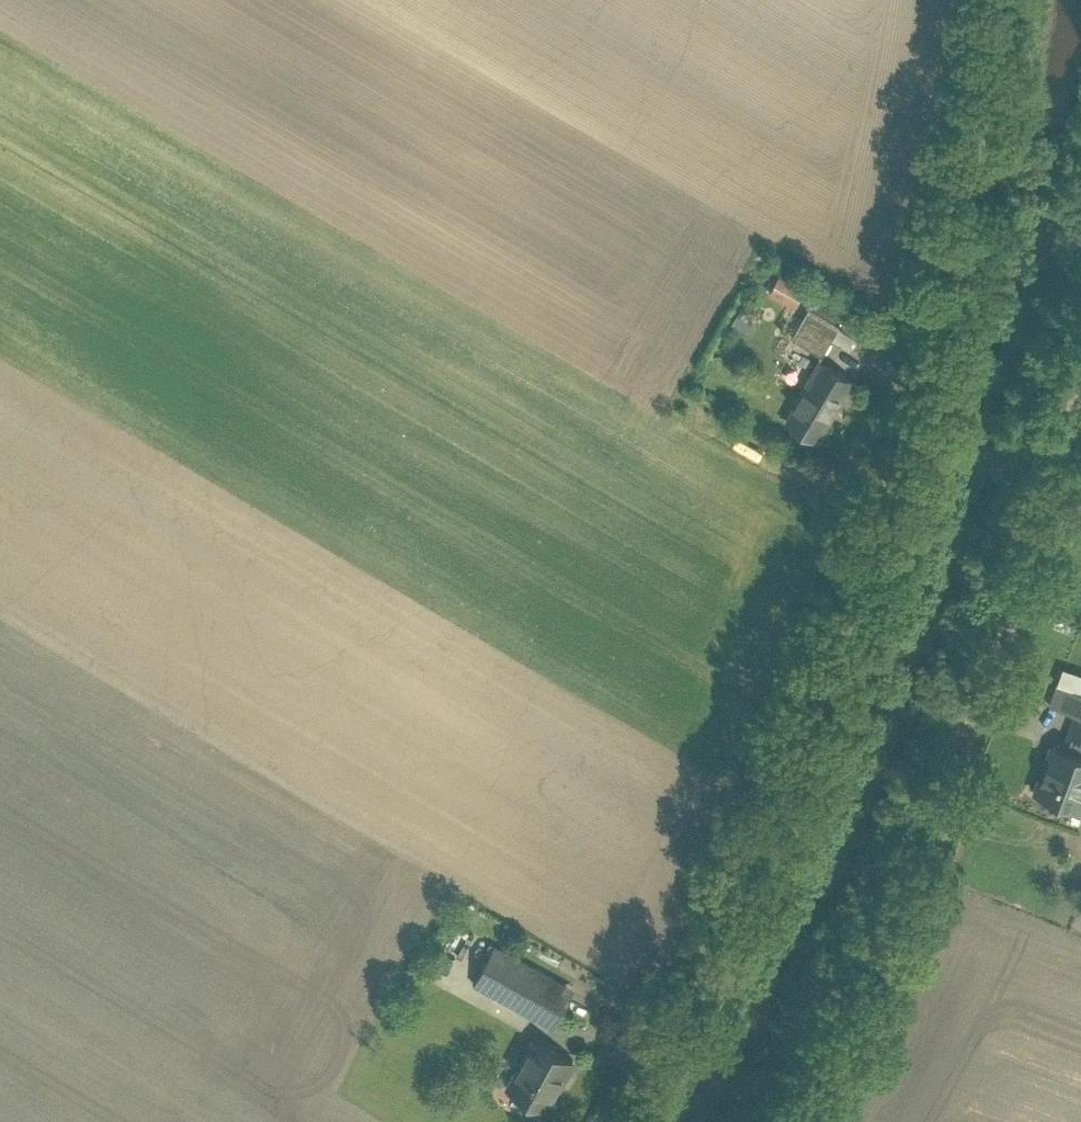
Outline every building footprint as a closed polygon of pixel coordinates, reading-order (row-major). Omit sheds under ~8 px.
[(783,266),(769,289),(792,304),(806,281),(783,266)] [(853,373),(819,354),(785,416),(818,434),(853,373)] [(1035,797),(1080,814),(1080,679),(1063,672),(1054,696),(1079,705),(1067,738),(1058,735),(1035,797)] [(554,973),(480,932),(458,971),(532,1013),(554,973)] [(555,1051),(513,1028),(487,1076),(528,1099),(555,1051)]
